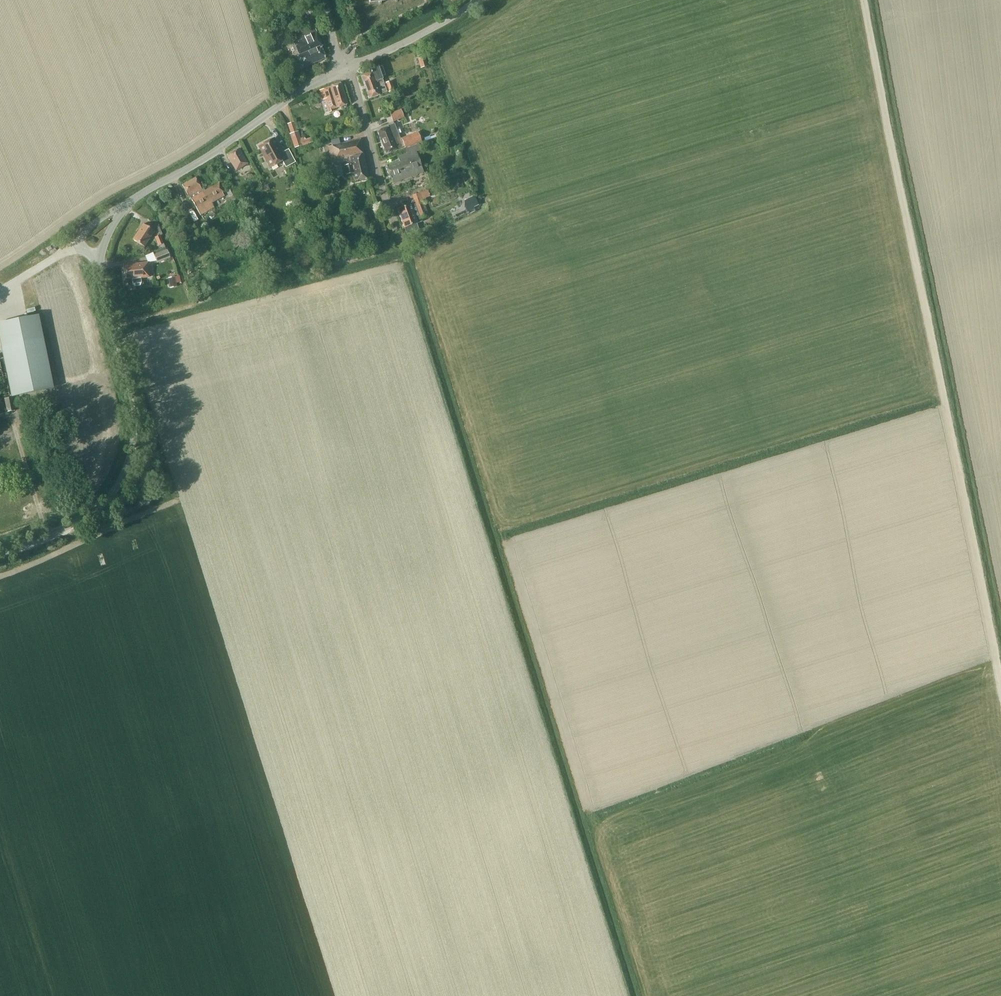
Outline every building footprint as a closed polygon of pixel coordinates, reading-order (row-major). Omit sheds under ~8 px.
[(321,46),(313,24),(294,31),(289,33),(299,55),(297,55),(302,67),(324,58),(319,47),(321,46)] [(274,47),(272,35),(264,37),(266,48),(274,47)] [(428,66),(424,54),(416,56),(420,69),(428,66)] [(382,79),(377,67),(371,69),(372,72),(360,76),(368,99),(380,95),(380,94),(394,89),(391,81),(385,83),(386,83),(384,84),(382,79)] [(347,105),(340,83),(329,87),(330,87),(319,90),(322,100),(320,100),(325,114),(331,112),(330,110),(336,108),(347,105)] [(404,118),(401,109),(389,114),(392,122),(404,118)] [(418,132),(414,133),(401,139),(402,140),(400,141),(393,124),(377,131),(386,153),(397,149),(402,147),(404,146),(405,148),(422,141),(418,132)] [(298,131),(297,132),(289,134),(293,148),(312,142),(310,138),(305,139),(304,137),(300,139),(298,131)] [(281,153),(273,138),(258,146),(270,167),(282,161),(285,167),(295,162),(288,149),(281,153)] [(360,140),(342,144),(340,144),(339,139),(331,140),(332,146),(329,146),(333,165),(344,163),(346,174),(353,173),(354,181),(368,178),(360,140)] [(421,150),(419,144),(405,149),(407,153),(398,157),(399,162),(385,167),(389,178),(391,177),(393,182),(423,172),(416,151),(421,150)] [(247,163),(239,149),(227,156),(235,171),(247,163)] [(442,180),(439,171),(426,175),(429,184),(442,180)] [(201,189),(195,178),(182,185),(188,197),(189,196),(200,215),(213,207),(209,200),(223,192),(218,183),(204,191),(203,188),(201,189)] [(430,196),(427,190),(412,195),(413,200),(411,201),(410,204),(397,209),(406,234),(419,230),(416,223),(421,221),(420,218),(429,215),(424,202),(426,201),(425,198),(430,196)] [(462,202),(468,211),(479,205),(474,196),(462,202)] [(154,229),(142,222),(133,238),(145,245),(154,229)] [(164,242),(160,234),(155,236),(158,244),(164,242)] [(170,256),(167,249),(154,254),(157,262),(170,256)] [(132,284),(134,286),(140,286),(141,283),(140,278),(150,277),(148,261),(131,263),(131,264),(125,265),(126,278),(132,278),(132,284)] [(180,282),(178,276),(168,278),(170,288),(176,287),(176,282),(180,282)] [(0,323),(0,343),(11,397),(54,388),(38,315),(0,323)] [(15,410),(13,397),(4,399),(6,412),(15,410)]
